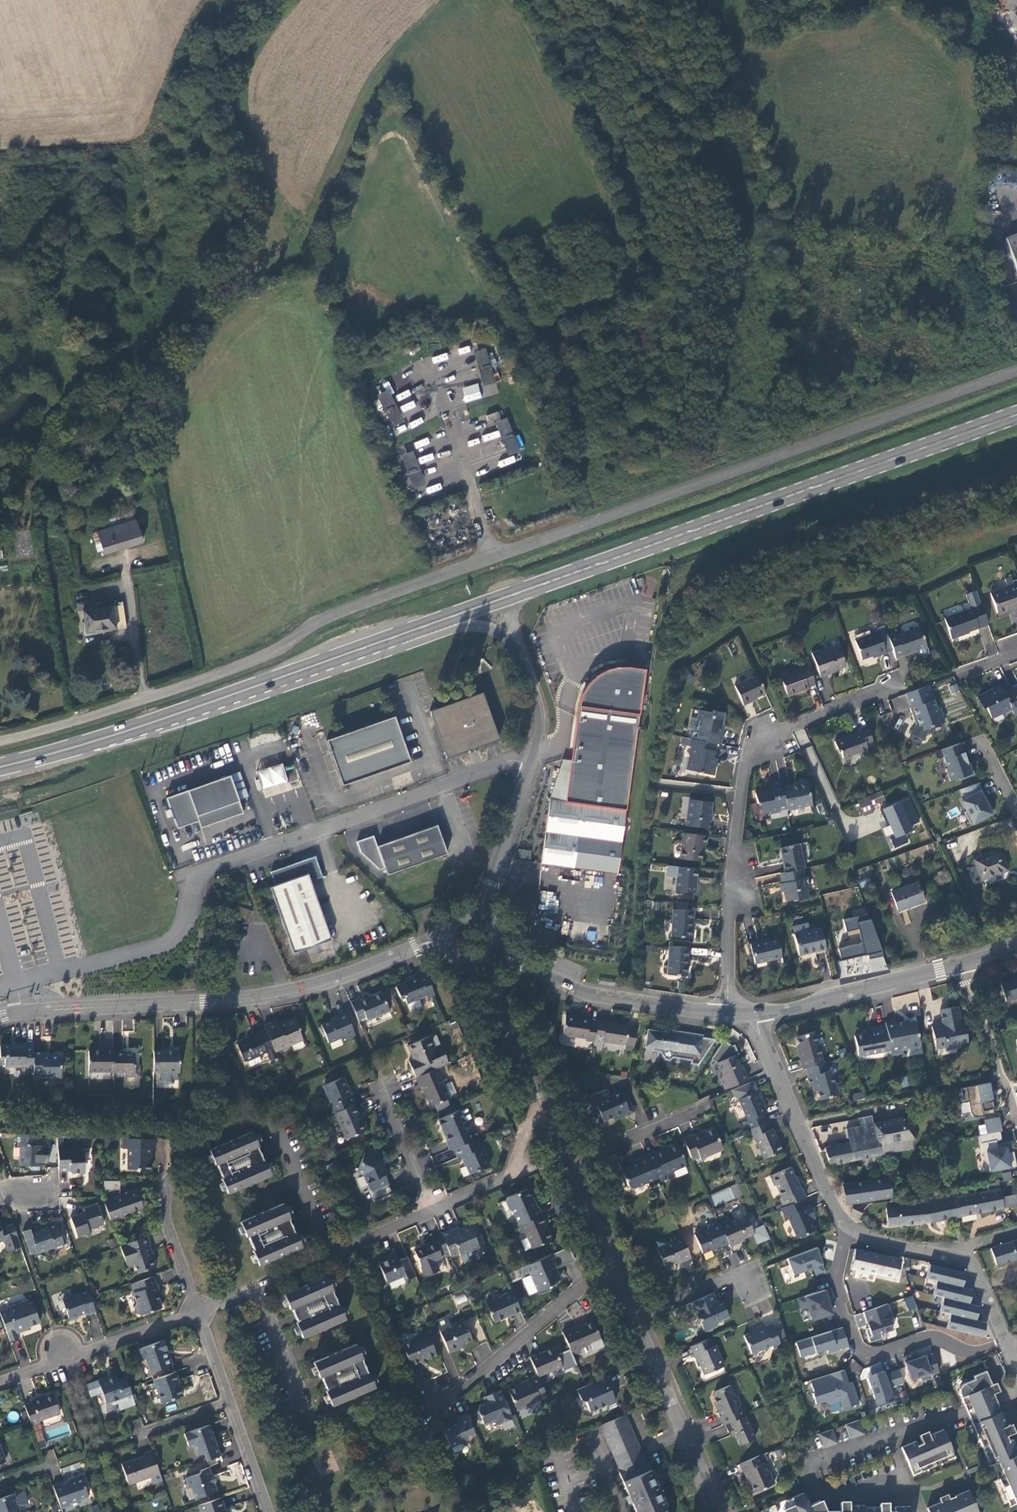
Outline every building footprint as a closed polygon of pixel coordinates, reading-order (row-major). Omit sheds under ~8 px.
[(1002,241),(1016,282),(1016,236),(1002,241)] [(484,348),(472,352),(483,387),(496,383),(484,348)] [(477,383),(461,388),(466,402),(482,397),(477,383)] [(387,389),(375,395),(391,426),(402,420),(387,389)] [(398,400),(411,396),(409,390),(396,394),(398,400)] [(403,413),(416,406),(413,400),(400,406),(403,413)] [(488,420),(500,419),(499,412),(487,414),(488,420)] [(506,417),(493,422),(507,454),(519,449),(506,417)] [(469,447),(480,443),(478,437),(467,441),(469,447)] [(412,451),(400,455),(413,487),(425,483),(412,451)] [(105,522),(108,530),(135,522),(133,514),(105,522)] [(135,522),(108,530),(97,533),(100,544),(103,555),(141,543),(135,522)] [(100,544),(97,533),(92,535),(95,546),(100,544)] [(1014,610),(1016,609),(1016,593),(1014,585),(1011,577),(1005,579),(1008,587),(991,593),(998,612),(1013,607),(1014,610)] [(961,633),(988,623),(976,588),(964,592),(970,608),(944,617),(951,638),(962,634),(961,633)] [(126,629),(122,606),(82,611),(86,634),(114,630),(115,631),(126,629)] [(999,616),(1014,610),(1013,607),(998,612),(999,616)] [(887,634),(895,658),(903,655),(903,654),(917,649),(919,654),(922,656),(928,653),(919,626),(896,634),(895,631),(887,634)] [(855,640),(861,659),(877,653),(878,655),(885,652),(878,631),(855,640)] [(845,665),(837,645),(826,649),(820,650),(812,653),(820,677),(828,674),(827,672),(845,665)] [(808,687),(815,684),(808,666),(801,668),(801,667),(780,675),(787,693),(795,690),(796,692),(808,688),(808,687)] [(571,757),(565,802),(550,800),(540,864),(618,874),(645,670),(628,667),(617,667),(605,670),(595,676),(587,685),(581,695),(578,706),(571,757)] [(765,692),(757,674),(734,685),(743,705),(751,701),(750,700),(765,692)] [(928,685),(906,693),(911,707),(910,707),(914,718),(917,717),(919,723),(916,724),(911,733),(923,740),(929,727),(945,722),(939,707),(937,708),(928,685)] [(1010,687),(1002,691),(1000,686),(977,697),(982,708),(986,707),(992,718),(1011,708),(1014,715),(1016,713),(1016,702),(1010,687)] [(499,740),(482,693),(429,711),(446,759),(499,740)] [(694,728),(692,738),(705,741),(716,743),(721,744),(723,734),(719,734),(723,712),(711,710),(710,713),(699,710),(698,717),(699,720),(698,729),(694,728)] [(394,717),(326,740),(342,786),(410,762),(394,717)] [(868,750),(875,747),(869,729),(861,731),(863,735),(836,743),(839,751),(842,752),(844,760),(847,762),(853,760),(854,757),(869,752),(868,750)] [(705,741),(692,738),(690,745),(695,747),(693,757),(689,756),(687,769),(713,774),(715,766),(711,765),(713,756),(716,743),(705,741)] [(959,779),(974,774),(971,765),(969,766),(961,742),(941,749),(947,767),(945,768),(950,780),(958,777),(959,779)] [(571,757),(563,760),(550,800),(565,802),(571,757)] [(281,764),(256,772),(262,790),(286,782),(281,764)] [(290,781),(297,779),(294,771),(286,774),(288,782),(262,790),(265,798),(292,789),(290,781)] [(239,773),(229,777),(236,796),(246,792),(239,773)] [(236,796),(229,777),(166,799),(177,830),(198,822),(200,829),(243,814),(236,796)] [(782,787),(780,779),(770,781),(772,788),(756,792),(758,802),(760,801),(762,811),(770,809),(771,812),(781,810),(780,808),(786,807),(782,787)] [(786,807),(786,809),(812,803),(807,781),(782,787),(786,807)] [(978,782),(959,789),(964,798),(961,800),(966,810),(963,811),(970,824),(993,811),(989,802),(985,804),(983,799),(986,797),(978,782)] [(858,799),(863,814),(872,811),(870,805),(885,799),(882,792),(858,799)] [(689,799),(687,825),(708,827),(711,802),(689,799)] [(858,799),(851,802),(856,817),(863,814),(858,799)] [(909,799),(901,802),(911,826),(919,822),(909,799)] [(900,801),(882,809),(895,838),(903,834),(913,829),(911,826),(901,802),(900,801)] [(436,826),(376,847),(384,868),(387,876),(446,856),(436,826)] [(707,835),(683,832),(680,858),(701,860),(703,844),(705,844),(707,835)] [(891,839),(895,848),(907,843),(903,834),(895,838),(891,839)] [(376,847),(372,837),(356,842),(359,853),(378,870),(384,868),(376,847)] [(803,868),(804,867),(799,843),(780,847),(785,872),(803,868)] [(973,860),(981,880),(1006,870),(999,850),(973,860)] [(322,877),(315,857),(270,873),(275,886),(269,888),(292,954),(330,941),(310,882),(322,877)] [(692,867),(672,865),(670,896),(690,897),(692,867)] [(805,876),(803,868),(785,872),(780,873),(786,899),(797,897),(798,899),(809,896),(807,887),(810,886),(807,876),(805,876)] [(891,892),(898,911),(924,902),(917,882),(891,892)] [(852,896),(850,889),(834,892),(836,899),(852,896)] [(552,891),(539,896),(545,910),(557,905),(552,891)] [(247,924),(251,912),(236,907),(232,919),(247,924)] [(670,909),(669,936),(689,937),(690,926),(687,926),(689,910),(670,909)] [(793,932),(798,954),(825,948),(820,926),(793,932)] [(829,932),(837,967),(862,962),(863,966),(868,965),(863,945),(842,949),(841,946),(847,944),(844,934),(839,935),(838,930),(829,932)] [(596,931),(587,931),(587,940),(596,940),(596,931)] [(752,942),(756,962),(781,956),(776,936),(752,942)] [(692,975),(693,947),(669,945),(668,974),(692,975)] [(428,1002),(436,999),(425,975),(418,978),(417,975),(409,979),(410,981),(397,987),(401,997),(405,996),(408,1004),(426,996),(428,1002)] [(1001,984),(1006,1002),(1016,999),(1016,979),(1001,984)] [(358,999),(350,1003),(358,1021),(366,1018),(367,1021),(389,1011),(382,993),(368,999),(367,998),(359,1001),(358,999)] [(944,1042),(944,1045),(956,1043),(958,1045),(966,1044),(961,1019),(958,1020),(955,1005),(938,1008),(941,1021),(942,1029),(935,1025),(930,1026),(934,1044),(944,1042)] [(355,1036),(345,1012),(337,1016),(338,1018),(321,1025),(329,1044),(341,1038),(346,1040),(355,1036)] [(595,1040),(597,1023),(589,1022),(590,1020),(576,1018),(576,1017),(565,1015),(562,1036),(586,1039),(586,1041),(594,1043),(595,1040)] [(276,1021),(264,1026),(265,1029),(275,1050),(275,1052),(303,1040),(298,1030),(300,1029),(295,1018),(278,1025),(276,1021)] [(606,1021),(598,1020),(597,1023),(595,1040),(602,1041),(602,1042),(625,1046),(624,1049),(633,1051),(636,1029),(628,1028),(628,1026),(606,1023),(606,1021)] [(893,1021),(884,1023),(884,1025),(889,1049),(890,1055),(900,1053),(899,1048),(908,1046),(909,1048),(910,1049),(916,1048),(918,1045),(913,1021),(907,1022),(907,1020),(893,1023),(893,1021)] [(869,1029),(863,1030),(872,1053),(874,1052),(876,1049),(880,1051),(889,1049),(884,1025),(869,1028),(869,1029)] [(266,1054),(275,1050),(265,1029),(258,1033),(258,1034),(250,1037),(250,1038),(237,1044),(244,1062),(266,1053),(266,1054)] [(673,1058),(676,1032),(672,1031),(672,1034),(648,1030),(647,1035),(645,1036),(645,1038),(646,1041),(645,1047),(653,1048),(653,1051),(660,1052),(665,1060),(669,1060),(673,1058)] [(872,1053),(863,1030),(862,1031),(862,1033),(853,1035),(857,1056),(872,1053)] [(702,1036),(676,1032),(673,1058),(692,1061),(691,1064),(698,1065),(714,1040),(702,1039),(702,1036)] [(797,1052),(802,1069),(805,1068),(822,1063),(813,1032),(796,1037),(800,1052),(797,1052)] [(441,1067),(448,1064),(444,1055),(439,1057),(430,1036),(407,1046),(410,1053),(413,1055),(415,1059),(409,1062),(416,1078),(441,1067)] [(602,1041),(595,1040),(594,1043),(593,1049),(601,1050),(602,1042),(602,1041)] [(723,1041),(711,1059),(717,1063),(722,1076),(720,1081),(724,1090),(748,1080),(744,1072),(743,1073),(736,1056),(738,1055),(734,1045),(731,1047),(723,1041)] [(33,1046),(24,1046),(24,1044),(16,1044),(16,1046),(0,1046),(0,1058),(5,1058),(5,1066),(24,1066),(25,1072),(33,1072),(33,1053),(33,1046)] [(179,1044),(153,1044),(153,1065),(160,1065),(179,1065),(179,1044)] [(33,1072),(33,1077),(61,1077),(61,1056),(42,1056),(42,1053),(33,1053),(33,1072)] [(113,1072),(113,1054),(88,1054),(88,1075),(113,1075),(113,1072)] [(135,1054),(113,1054),(113,1072),(124,1072),(124,1078),(139,1077),(140,1066),(135,1066),(135,1054)] [(828,1070),(826,1062),(822,1063),(805,1068),(808,1077),(806,1077),(809,1088),(811,1087),(815,1086),(816,1091),(818,1100),(838,1095),(835,1083),(833,1083),(829,1070),(828,1070)] [(179,1065),(160,1065),(160,1073),(166,1073),(166,1075),(168,1076),(172,1076),(174,1075),(174,1073),(179,1073),(179,1065)] [(444,1075),(441,1067),(416,1078),(419,1086),(421,1085),(424,1093),(426,1093),(432,1106),(434,1105),(437,1112),(450,1106),(447,1100),(449,1099),(449,1097),(457,1094),(452,1083),(444,1086),(440,1077),(444,1075)] [(329,1104),(333,1114),(335,1113),(354,1105),(342,1078),(324,1086),(331,1103),(329,1104)] [(989,1081),(958,1087),(961,1102),(966,1101),(968,1113),(970,1115),(972,1116),(975,1116),(991,1113),(990,1104),(991,1103),(990,1098),(990,1095),(988,1095),(987,1089),(990,1088),(989,1081)] [(748,1130),(767,1122),(765,1116),(768,1114),(765,1105),(762,1106),(757,1092),(757,1090),(753,1082),(732,1091),(735,1099),(739,1100),(748,1122),(745,1123),(748,1130)] [(623,1113),(633,1108),(626,1094),(622,1096),(621,1094),(617,1094),(611,1096),(607,1089),(606,1089),(588,1097),(592,1105),(595,1104),(599,1112),(603,1121),(612,1117),(614,1121),(625,1116),(623,1113)] [(361,1121),(354,1105),(335,1113),(346,1139),(368,1130),(363,1120),(361,1121)] [(635,1112),(633,1108),(623,1113),(625,1116),(635,1112)] [(478,1138),(479,1138),(475,1129),(471,1131),(467,1121),(471,1119),(467,1109),(460,1112),(460,1111),(438,1120),(447,1141),(446,1142),(450,1150),(454,1149),(478,1138)] [(908,1117),(897,1119),(844,1130),(847,1143),(823,1148),(827,1166),(878,1155),(876,1147),(913,1140),(908,1117)] [(999,1131),(997,1117),(982,1120),(985,1134),(997,1131),(999,1131)] [(770,1130),(767,1122),(748,1130),(747,1131),(751,1139),(754,1137),(764,1159),(782,1152),(772,1129),(770,1130)] [(691,1136),(683,1139),(692,1161),(700,1157),(701,1159),(723,1150),(714,1129),(700,1135),(699,1133),(691,1137),(691,1136)] [(999,1140),(997,1131),(985,1134),(977,1135),(981,1152),(982,1151),(984,1161),(985,1161),(987,1170),(1013,1165),(1012,1158),(1011,1152),(1005,1153),(1004,1147),(995,1149),(994,1141),(999,1140)] [(259,1147),(257,1143),(254,1137),(252,1133),(235,1140),(235,1142),(227,1146),(226,1145),(209,1151),(216,1166),(223,1180),(222,1180),(222,1182),(222,1181),(227,1191),(226,1192),(228,1195),(243,1188),(242,1186),(256,1181),(257,1182),(271,1176),(270,1172),(265,1161),(263,1162),(259,1163),(256,1157),(259,1153),(257,1148),(259,1147)] [(40,1135),(18,1134),(17,1146),(20,1146),(20,1166),(27,1166),(32,1169),(39,1170),(40,1161),(40,1135)] [(154,1148),(155,1140),(122,1138),(122,1149),(127,1149),(127,1168),(138,1169),(138,1171),(149,1172),(149,1163),(150,1163),(150,1156),(148,1153),(148,1148),(154,1148)] [(490,1166),(478,1138),(454,1149),(459,1159),(462,1157),(470,1175),(490,1166)] [(654,1152),(646,1155),(656,1177),(658,1182),(659,1184),(675,1177),(672,1172),(686,1166),(677,1145),(663,1151),(662,1149),(655,1153),(654,1152)] [(58,1150),(58,1172),(70,1171),(71,1173),(83,1173),(85,1170),(84,1151),(69,1152),(69,1149),(58,1150)] [(375,1183),(386,1178),(385,1176),(387,1175),(381,1161),(377,1159),(378,1157),(365,1152),(357,1172),(364,1175),(368,1183),(374,1181),(375,1183)] [(656,1177),(646,1155),(634,1160),(635,1162),(629,1164),(621,1168),(628,1185),(634,1187),(646,1181),(649,1186),(658,1182),(656,1177)] [(790,1168),(768,1177),(772,1186),(774,1185),(780,1198),(777,1199),(781,1208),(804,1198),(806,1198),(802,1190),(801,1190),(798,1182),(797,1183),(797,1182),(790,1168)] [(1011,1172),(1002,1173),(1003,1181),(1012,1179),(1011,1172)] [(363,1175),(356,1178),(362,1192),(369,1189),(363,1175)] [(388,1184),(386,1178),(375,1183),(378,1188),(388,1184)] [(887,1178),(841,1186),(844,1204),(890,1197),(887,1178)] [(120,1190),(120,1181),(104,1180),(104,1190),(120,1190)] [(375,1183),(369,1185),(372,1191),(378,1188),(375,1183)] [(954,1191),(955,1198),(959,1216),(1002,1208),(1016,1205),(1016,1202),(1015,1194),(1001,1197),(998,1183),(954,1191)] [(710,1195),(714,1206),(741,1196),(737,1184),(710,1195)] [(1003,1195),(1014,1194),(1013,1185),(1001,1187),(1003,1195)] [(518,1225),(542,1215),(538,1207),(536,1208),(533,1201),(528,1188),(507,1197),(505,1201),(509,1210),(513,1211),(518,1225)] [(135,1190),(104,1202),(111,1222),(132,1214),(131,1212),(142,1208),(135,1190)] [(781,1208),(780,1209),(783,1217),(786,1216),(795,1239),(815,1231),(811,1220),(809,1216),(813,1214),(810,1206),(807,1207),(804,1198),(781,1208)] [(930,1221),(959,1216),(955,1198),(931,1202),(908,1206),(885,1209),(887,1226),(930,1221)] [(70,1219),(77,1238),(89,1233),(88,1230),(104,1224),(97,1205),(86,1209),(88,1212),(70,1219)] [(256,1218),(255,1217),(241,1223),(242,1227),(245,1233),(247,1238),(248,1238),(250,1244),(254,1251),(253,1251),(254,1255),(255,1254),(258,1263),(259,1266),(276,1259),(276,1257),(285,1254),(285,1255),(302,1248),(301,1244),(296,1233),(294,1234),(292,1229),(287,1228),(284,1221),(288,1219),(290,1219),(285,1209),(283,1205),(270,1211),(268,1209),(270,1212),(256,1218)] [(660,1209),(663,1216),(671,1212),(668,1205),(660,1209)] [(852,1205),(849,1212),(859,1216),(862,1209),(852,1205)] [(545,1224),(542,1215),(518,1225),(517,1226),(521,1234),(525,1232),(532,1249),(551,1240),(548,1234),(544,1224),(545,1224)] [(728,1244),(729,1246),(737,1243),(736,1241),(753,1234),(746,1216),(733,1222),(728,1219),(719,1223),(728,1244)] [(287,1228),(292,1229),(288,1219),(284,1221),(287,1228)] [(719,1223),(718,1220),(709,1224),(707,1229),(695,1235),(703,1253),(719,1246),(720,1248),(728,1244),(719,1223)] [(4,1241),(8,1252),(21,1247),(13,1224),(2,1228),(0,1222),(0,1243),(4,1241)] [(30,1230),(22,1232),(30,1255),(54,1247),(55,1250),(65,1247),(57,1225),(32,1234),(30,1230)] [(452,1230),(441,1234),(449,1253),(451,1257),(459,1253),(460,1256),(479,1247),(482,1253),(486,1251),(475,1225),(470,1227),(470,1225),(453,1233),(452,1230)] [(449,1253),(441,1234),(433,1238),(434,1241),(425,1245),(425,1247),(414,1251),(421,1267),(435,1262),(442,1258),(441,1256),(449,1253)] [(683,1261),(691,1258),(680,1234),(671,1238),(669,1242),(657,1248),(665,1266),(681,1259),(683,1261)] [(150,1244),(148,1236),(119,1246),(123,1256),(127,1255),(131,1265),(134,1264),(137,1274),(154,1268),(155,1264),(154,1259),(150,1258),(149,1252),(151,1251),(149,1245),(150,1244)] [(991,1247),(995,1265),(1016,1258),(1016,1239),(991,1247)] [(787,1259),(795,1279),(825,1267),(817,1247),(787,1259)] [(897,1279),(901,1260),(855,1250),(851,1269),(897,1279)] [(556,1262),(553,1254),(526,1266),(529,1274),(537,1293),(541,1291),(550,1287),(549,1285),(554,1284),(560,1279),(555,1272),(555,1271),(556,1268),(553,1263),(556,1262)] [(416,1276),(407,1257),(399,1260),(397,1256),(379,1264),(387,1283),(404,1276),(406,1281),(416,1276)] [(435,1262),(421,1267),(425,1276),(439,1271),(435,1262)] [(964,1288),(968,1273),(930,1264),(927,1278),(938,1280),(934,1295),(944,1297),(940,1311),(951,1313),(948,1328),(985,1337),(988,1323),(978,1320),(981,1307),(970,1305),(973,1290),(964,1288)] [(529,1274),(526,1266),(520,1268),(523,1276),(529,1274)] [(334,1291),(332,1287),(329,1280),(327,1276),(310,1283),(311,1286),(301,1290),(300,1288),(284,1295),(286,1299),(289,1306),(291,1310),(292,1310),(294,1314),(300,1315),(302,1320),(298,1322),(297,1323),(301,1334),(303,1338),(318,1332),(317,1330),(331,1324),(332,1325),(346,1319),(344,1315),(340,1304),(338,1305),(333,1292),(334,1291)] [(158,1290),(153,1277),(131,1285),(134,1293),(133,1294),(136,1303),(135,1308),(137,1313),(141,1315),(161,1308),(156,1293),(158,1290)] [(797,1298),(801,1310),(808,1308),(812,1321),(835,1314),(827,1289),(797,1298)] [(88,1315),(96,1312),(91,1299),(88,1292),(63,1301),(70,1319),(71,1318),(74,1320),(78,1319),(79,1317),(80,1315),(87,1313),(88,1315)] [(512,1315),(521,1312),(512,1292),(486,1303),(494,1323),(504,1318),(512,1315)] [(456,1305),(467,1300),(464,1293),(453,1298),(456,1305)] [(719,1305),(713,1293),(691,1303),(698,1319),(699,1319),(705,1332),(717,1327),(719,1322),(729,1317),(723,1303),(719,1305)] [(913,1295),(904,1298),(908,1310),(916,1307),(913,1295)] [(10,1341),(18,1338),(16,1332),(26,1329),(25,1327),(38,1323),(31,1302),(25,1304),(24,1301),(7,1307),(7,1309),(0,1311),(0,1313),(10,1341)] [(888,1304),(854,1314),(858,1328),(865,1326),(870,1342),(897,1334),(888,1304)] [(439,1331),(449,1353),(459,1349),(458,1345),(462,1344),(472,1340),(467,1330),(465,1330),(461,1321),(439,1331)] [(742,1332),(750,1350),(770,1341),(772,1346),(780,1342),(770,1321),(763,1324),(762,1322),(753,1325),(753,1327),(742,1332)] [(571,1329),(562,1332),(573,1356),(581,1353),(579,1349),(601,1339),(593,1322),(580,1328),(579,1326),(571,1329)] [(94,1336),(102,1335),(100,1325),(92,1327),(94,1336)] [(800,1359),(849,1348),(844,1328),(795,1339),(800,1359)] [(401,1343),(410,1364),(420,1360),(421,1363),(427,1360),(425,1357),(430,1355),(435,1353),(425,1330),(412,1336),(413,1339),(401,1343)] [(710,1338),(691,1347),(694,1354),(695,1354),(698,1361),(704,1375),(724,1366),(715,1345),(713,1346),(710,1338)] [(154,1380),(175,1372),(169,1356),(167,1356),(164,1351),(167,1350),(164,1341),(140,1349),(144,1360),(147,1359),(154,1380)] [(330,1358),(328,1357),(314,1363),(318,1373),(320,1377),(322,1377),(326,1375),(329,1382),(328,1382),(326,1385),(325,1385),(328,1391),(326,1391),(331,1402),(333,1406),(350,1398),(349,1396),(358,1392),(359,1394),(376,1387),(374,1383),(369,1373),(368,1373),(362,1359),(364,1359),(362,1355),(357,1344),(343,1350),(343,1352),(330,1358)] [(538,1354),(530,1357),(537,1375),(540,1381),(548,1378),(546,1374),(562,1367),(554,1348),(547,1351),(539,1355),(538,1354)] [(939,1374),(933,1353),(905,1361),(911,1382),(939,1374)] [(871,1366),(872,1373),(882,1372),(880,1364),(871,1366)] [(901,1369),(889,1371),(890,1387),(903,1386),(901,1369)] [(859,1405),(853,1380),(848,1381),(846,1370),(810,1379),(819,1415),(859,1405)] [(886,1371),(868,1376),(877,1406),(895,1401),(886,1371)] [(961,1398),(964,1406),(987,1396),(984,1389),(992,1386),(986,1371),(973,1376),(974,1379),(966,1383),(963,1384),(961,1385),(960,1387),(959,1389),(959,1392),(960,1395),(961,1398)] [(180,1381),(176,1372),(175,1372),(154,1380),(162,1403),(183,1396),(179,1382),(180,1381)] [(543,1398),(546,1397),(540,1381),(537,1375),(530,1378),(530,1380),(522,1383),(523,1385),(516,1388),(509,1391),(517,1411),(530,1405),(532,1410),(542,1406),(539,1400),(543,1398)] [(612,1387),(608,1376),(586,1386),(576,1390),(581,1400),(585,1402),(590,1412),(607,1405),(607,1407),(615,1403),(611,1395),(610,1391),(608,1391),(607,1389),(612,1387)] [(135,1405),(132,1395),(130,1388),(126,1379),(117,1382),(115,1378),(109,1380),(108,1377),(98,1381),(86,1385),(91,1397),(102,1393),(106,1404),(108,1404),(112,1406),(119,1404),(120,1410),(135,1405)] [(720,1417),(723,1425),(725,1425),(745,1416),(737,1396),(734,1395),(730,1385),(715,1392),(713,1397),(717,1406),(722,1416),(720,1417)] [(513,1419),(500,1390),(493,1393),(489,1395),(491,1401),(485,1404),(480,1406),(478,1411),(484,1424),(495,1420),(496,1422),(501,1424),(513,1419)] [(31,1423),(32,1426),(40,1423),(39,1421),(61,1414),(54,1394),(40,1399),(39,1397),(31,1400),(32,1402),(24,1405),(31,1423)] [(987,1396),(964,1406),(969,1418),(996,1406),(991,1394),(987,1396)] [(482,1398),(485,1404),(491,1401),(489,1395),(482,1398)] [(969,1418),(971,1420),(990,1465),(993,1464),(1010,1506),(1016,1503),(1016,1451),(1012,1439),(1007,1441),(1005,1435),(1004,1434),(1001,1435),(999,1430),(1007,1427),(1006,1425),(998,1405),(996,1406),(969,1418)] [(443,1430),(452,1450),(460,1447),(459,1443),(467,1440),(465,1436),(474,1432),(466,1414),(457,1418),(459,1423),(449,1427),(443,1430)] [(663,1506),(665,1505),(659,1491),(658,1492),(658,1490),(656,1485),(657,1485),(643,1452),(626,1415),(598,1427),(615,1463),(622,1477),(627,1491),(629,1496),(626,1498),(629,1504),(632,1503),(635,1511),(666,1511),(663,1506)] [(755,1439),(745,1416),(725,1425),(728,1432),(729,1431),(732,1430),(735,1435),(737,1441),(739,1445),(755,1439)] [(859,1420),(845,1425),(850,1439),(864,1434),(859,1420)] [(1007,1427),(999,1430),(1001,1435),(1004,1434),(1005,1435),(1013,1432),(1009,1424),(1006,1425),(1007,1427)] [(210,1460),(220,1456),(215,1443),(211,1440),(210,1436),(213,1435),(209,1426),(186,1434),(190,1446),(195,1444),(199,1456),(204,1454),(207,1453),(210,1460)] [(837,1443),(833,1429),(819,1434),(823,1448),(837,1443)] [(915,1441),(901,1447),(913,1475),(955,1457),(942,1429),(927,1436),(931,1443),(925,1446),(924,1443),(923,1443),(917,1446),(915,1441)] [(927,1436),(926,1433),(919,1435),(923,1443),(924,1443),(925,1446),(931,1443),(927,1436)] [(160,1474),(152,1450),(143,1453),(144,1457),(135,1461),(135,1459),(122,1464),(129,1485),(160,1474)] [(759,1456),(738,1465),(742,1473),(743,1472),(745,1476),(747,1480),(748,1480),(754,1492),(774,1484),(769,1472),(766,1470),(759,1456)] [(185,1479),(188,1488),(191,1488),(195,1499),(217,1491),(214,1484),(216,1482),(214,1477),(211,1475),(208,1468),(200,1471),(199,1474),(185,1479)] [(61,1482),(53,1485),(61,1509),(70,1506),(69,1503),(89,1497),(86,1487),(87,1487),(83,1476),(71,1480),(68,1482),(68,1483),(62,1485),(61,1482)] [(927,1508),(929,1511),(978,1511),(968,1490),(954,1496),(956,1501),(949,1504),(951,1507),(945,1509),(942,1501),(927,1508)] [(790,1498),(793,1505),(806,1498),(803,1492),(790,1498)] [(14,1494),(0,1499),(0,1511),(21,1511),(14,1494)] [(809,1505),(806,1498),(793,1505),(783,1509),(784,1511),(812,1511),(809,1505)] [(786,1500),(787,1501),(785,1502),(784,1503),(783,1505),(783,1508),(783,1509),(793,1505),(790,1498),(786,1500)] [(218,1499),(198,1506),(201,1511),(224,1511),(223,1510),(218,1499)] [(809,1505),(812,1511),(815,1511),(823,1507),(820,1500),(809,1505)] [(842,1511),(848,1511),(848,1505),(849,1505),(849,1502),(840,1502),(840,1511),(842,1511)] [(879,1504),(879,1507),(881,1507),(881,1511),(887,1511),(888,1511),(888,1503),(879,1504)]
